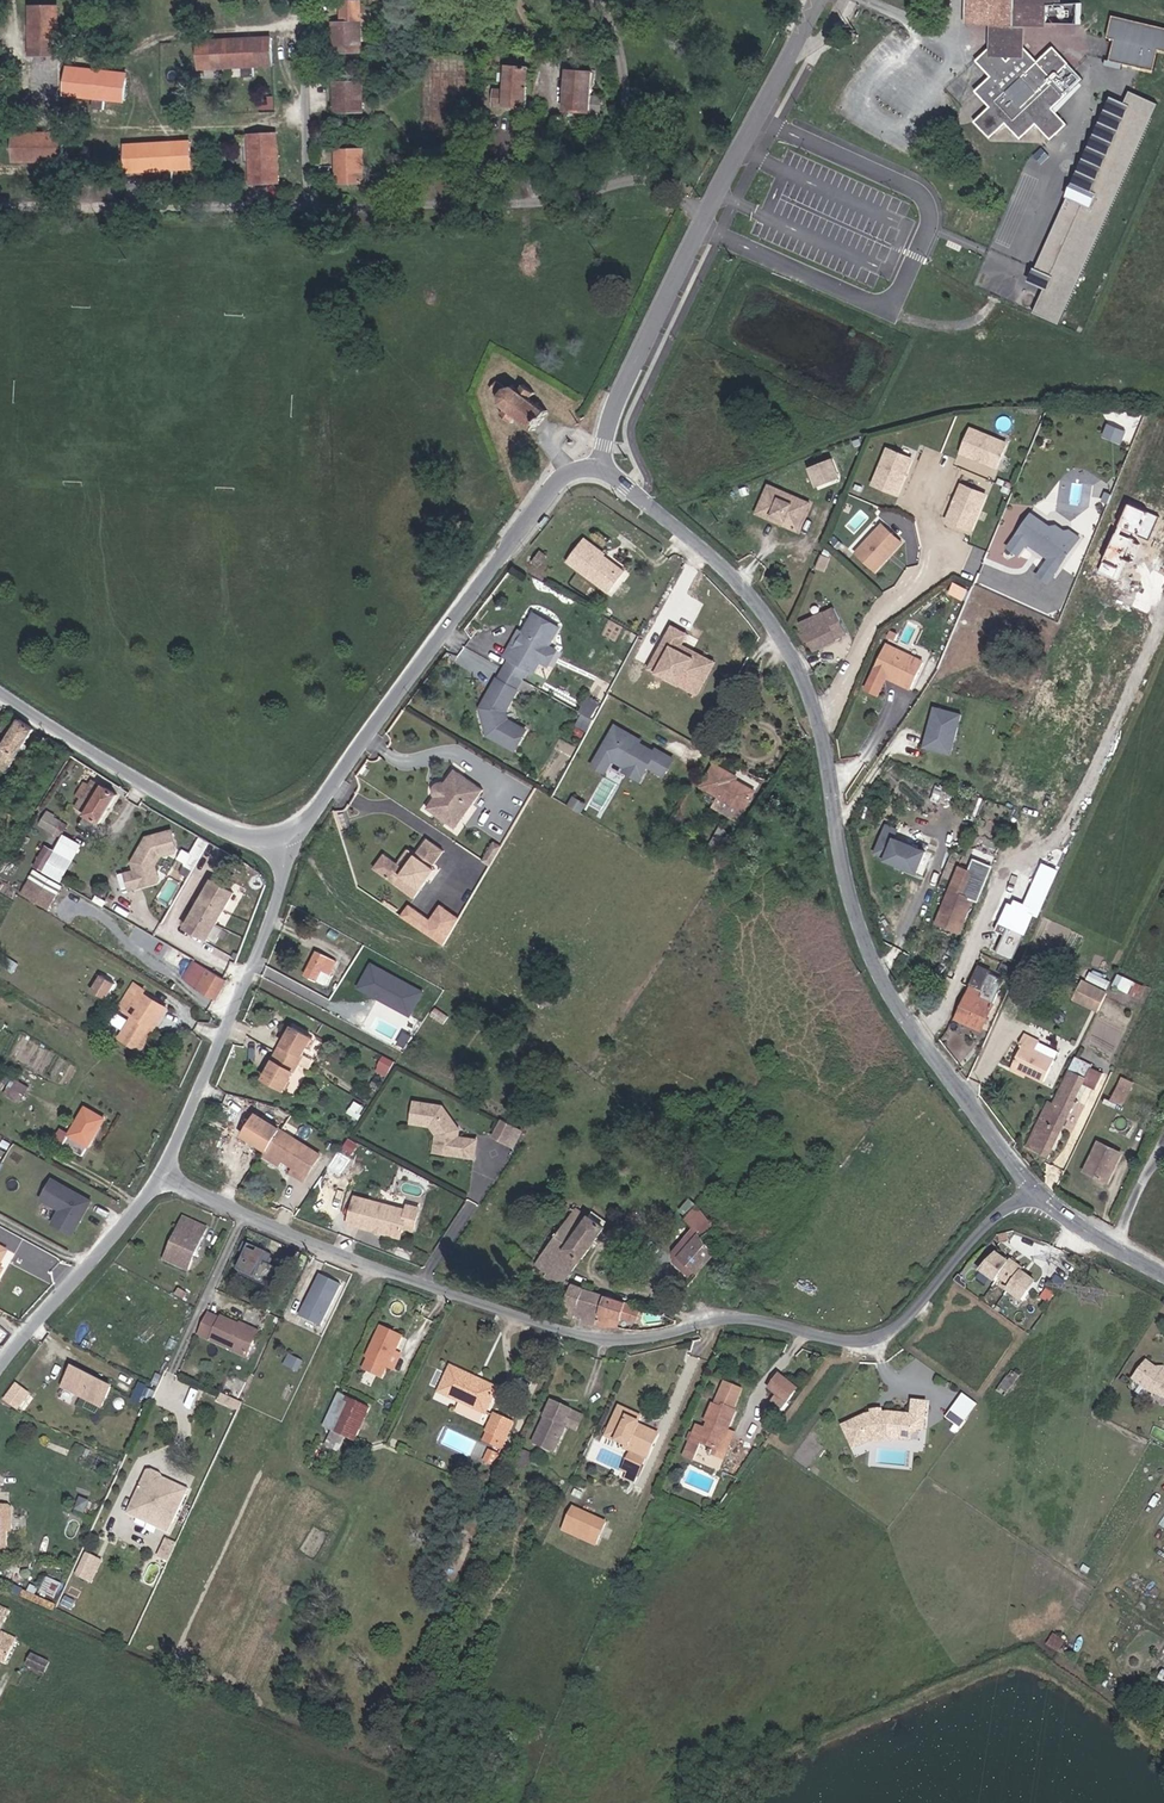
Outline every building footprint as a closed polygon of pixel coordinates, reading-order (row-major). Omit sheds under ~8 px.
[(969,10),(964,10),(965,22),(993,23),(995,23),(1002,23),(1009,23),(1016,23),(1022,24),(1024,23),(1083,25),(1083,4),(1062,3),(1062,0),(969,0),(969,10)] [(361,50),(359,1),(337,2),(337,21),(332,22),(333,51),(361,50)] [(57,55),(56,6),(29,5),(29,40),(34,39),(34,47),(29,48),(29,55),(57,55)] [(1160,53),(1163,54),(1163,30),(1115,16),(1109,39),(1116,41),(1110,61),(1124,65),(1154,74),(1160,53)] [(993,23),(993,46),(1007,62),(1024,47),(1024,23),(1022,24),(1016,23),(1009,23),(1002,23),(995,23),(993,23)] [(854,45),(859,36),(848,30),(843,39),(854,45)] [(272,64),(270,36),(197,39),(198,67),(241,66),(242,76),(252,76),(252,65),(272,64)] [(1038,62),(1024,47),(1007,62),(993,46),(978,60),(992,76),(976,91),(991,106),(975,121),(990,137),(1006,123),(1020,139),(1036,124),(1051,140),(1067,125),(1052,109),(1067,95),(1061,87),(1077,72),(1054,48),(1038,62)] [(1123,71),(1124,65),(1110,61),(1109,67),(1123,71)] [(120,99),(123,70),(67,64),(64,93),(93,96),(91,108),(103,109),(104,98),(120,99)] [(525,109),(528,69),(506,68),(504,90),(495,89),(494,107),(525,109)] [(591,72),(568,71),(566,111),(598,114),(599,97),(590,97),(591,72)] [(362,114),(361,83),(335,83),(335,115),(362,114)] [(1031,314),(1058,325),(1154,106),(1127,94),(1123,104),(1107,98),(1027,282),(1042,288),(1031,314)] [(62,160),(61,132),(13,132),(13,160),(62,160)] [(278,182),(276,134),(248,134),(250,183),(278,182)] [(189,169),(189,140),(125,141),(126,170),(161,169),(161,181),(174,180),(173,169),(189,169)] [(362,184),(362,151),(337,151),(338,185),(362,184)] [(1023,168),(1008,202),(1027,210),(1041,176),(1023,168)] [(492,390),(498,396),(507,386),(500,380),(492,390)] [(507,386),(498,396),(500,404),(531,431),(547,412),(532,399),(536,394),(523,384),(519,389),(515,386),(507,386)] [(1010,438),(970,422),(960,446),(974,451),(975,449),(978,451),(977,453),(1001,462),(1010,438)] [(1125,434),(1108,428),(1102,441),(1120,448),(1125,434)] [(892,445),(875,486),(899,495),(905,481),(903,481),(904,477),(906,478),(915,454),(892,445)] [(819,488),(841,480),(836,465),(814,473),(819,488)] [(973,531),(990,490),(966,480),(960,494),(962,495),(961,498),(959,498),(950,521),(973,531)] [(758,515),(772,521),(774,516),(787,523),(786,527),(799,533),(812,504),(771,486),(758,515)] [(1159,521),(1133,509),(1123,531),(1149,543),(1159,521)] [(774,516),(772,521),(786,527),(787,523),(774,516)] [(1073,548),(1062,541),(1061,535),(1054,530),(1048,531),(1029,519),(1010,547),(1020,553),(1029,541),(1036,546),(1039,545),(1044,549),(1045,552),(1052,557),(1040,574),(1050,581),(1073,548)] [(903,537),(885,521),(858,550),(876,566),(903,537)] [(569,563),(606,590),(620,573),(604,561),(607,558),(585,541),(569,563)] [(533,571),(541,561),(533,555),(526,566),(533,571)] [(620,573),(606,590),(611,593),(627,573),(607,558),(604,561),(620,573)] [(1117,572),(1105,566),(1100,575),(1113,581),(1117,572)] [(962,599),(965,592),(955,587),(952,595),(955,596),(962,599)] [(826,612),(825,611),(804,621),(818,650),(839,639),(838,638),(849,633),(836,607),(826,612)] [(559,626),(534,612),(515,646),(511,643),(505,655),(510,658),(527,668),(533,671),(540,659),(544,652),(548,645),(549,644),(551,643),(553,639),(552,637),(559,626)] [(690,631),(674,623),(672,628),(687,636),(690,631)] [(520,627),(511,643),(515,646),(524,630),(520,627)] [(687,636),(672,628),(652,667),(687,685),(693,674),(707,681),(715,664),(682,647),(685,642),(687,636)] [(715,664),(718,659),(685,642),(682,647),(715,664)] [(548,645),(544,652),(540,659),(548,663),(556,649),(548,645)] [(876,670),(892,677),(903,683),(901,687),(912,692),(924,667),(887,649),(876,670)] [(527,668),(510,658),(504,668),(522,678),(527,668)] [(522,678),(504,668),(498,678),(516,688),(522,678)] [(701,692),(707,681),(693,674),(687,685),(701,692)] [(903,683),(892,677),(890,682),(901,687),(903,683)] [(504,709),(516,688),(498,678),(483,706),(486,708),(483,713),(489,732),(515,748),(527,727),(511,718),(509,721),(506,719),(500,711),(502,707),(504,709)] [(600,705),(587,697),(586,700),(599,707),(600,705)] [(599,707),(586,700),(579,711),(585,715),(578,725),(588,731),(595,720),(592,719),(599,707)] [(511,718),(504,709),(502,707),(500,711),(506,719),(509,721),(511,718)] [(23,749),(37,728),(15,713),(2,733),(8,737),(23,749)] [(955,743),(960,719),(932,713),(928,731),(931,732),(930,735),(927,737),(925,748),(942,751),(955,743)] [(616,727),(593,765),(601,771),(608,769),(613,760),(627,769),(635,767),(645,773),(649,768),(664,777),(674,761),(657,751),(656,754),(646,748),(645,750),(639,746),(642,742),(616,727)] [(679,741),(684,733),(674,727),(669,736),(679,741)] [(7,772),(23,749),(8,737),(3,745),(0,742),(0,767),(7,772)] [(953,753),(955,743),(942,751),(953,753)] [(736,777),(716,766),(702,789),(719,799),(716,803),(743,818),(757,793),(739,784),(734,780),(736,777)] [(428,805),(432,808),(442,794),(440,792),(445,785),(447,787),(458,770),(453,768),(428,805)] [(442,794),(432,808),(451,820),(456,812),(462,816),(482,787),(458,770),(447,787),(445,785),(440,792),(442,794)] [(103,823),(120,793),(92,778),(75,806),(86,813),(80,822),(95,831),(100,822),(103,823)] [(456,812),(451,820),(457,824),(462,816),(456,812)] [(60,834),(67,823),(48,813),(42,823),(60,834)] [(159,877),(155,863),(161,853),(175,849),(176,846),(171,828),(147,836),(137,853),(138,855),(136,859),(133,860),(126,872),(130,887),(157,880),(159,877)] [(429,836),(424,844),(428,847),(434,839),(429,836)] [(424,844),(418,852),(408,867),(400,862),(401,862),(391,855),(380,871),(417,896),(431,876),(430,870),(433,865),(446,847),(434,839),(428,847),(424,844)] [(732,847),(718,840),(714,849),(727,855),(732,847)] [(917,877),(925,855),(897,844),(896,846),(885,841),(878,858),(889,863),(888,865),(917,877)] [(57,849),(46,843),(34,866),(44,871),(47,866),(56,850),(57,849)] [(408,867),(418,852),(411,847),(401,862),(400,862),(408,867)] [(64,875),(73,859),(56,850),(47,866),(64,875)] [(380,871),(391,855),(387,853),(377,869),(380,871)] [(33,868),(20,892),(45,907),(59,883),(33,868)] [(959,871),(938,924),(960,934),(973,902),(968,899),(976,878),(959,871)] [(208,937),(235,891),(213,878),(187,925),(208,937)] [(409,901),(401,913),(444,942),(463,916),(442,902),(432,916),(409,901)] [(1006,931),(991,962),(1008,970),(1021,945),(1016,942),(1018,936),(1006,931)] [(327,985),(332,974),(339,962),(317,950),(304,973),(317,980),(327,985)] [(215,998),(226,978),(195,960),(185,977),(196,987),(215,998)] [(425,987),(371,960),(358,987),(411,1014),(425,987)] [(107,1001),(116,985),(102,977),(93,993),(107,1001)] [(1098,1011),(1107,992),(1083,978),(1074,998),(1098,1012),(1098,1011)] [(982,1029),(997,995),(973,984),(959,1018),(982,1029)] [(142,1053),(158,1027),(152,1024),(162,1007),(144,995),(146,991),(135,985),(121,1009),(134,1017),(119,1039),(142,1053)] [(548,1005),(554,994),(549,990),(543,1002),(548,1005)] [(152,1024),(158,1027),(168,1010),(162,1007),(152,1024)] [(432,1018),(443,1025),(447,1018),(437,1011),(432,1018)] [(406,1045),(413,1032),(403,1026),(396,1039),(406,1045)] [(286,1092),(314,1042),(293,1030),(264,1079),(286,1092)] [(1059,1049),(1025,1034),(1021,1042),(1024,1044),(1014,1065),(1045,1079),(1059,1049)] [(392,1071),(397,1062),(387,1057),(382,1066),(392,1071)] [(389,1076),(392,1071),(382,1066),(379,1071),(389,1076)] [(1097,1085),(1100,1076),(1090,1072),(1087,1077),(1071,1070),(1054,1105),(1048,1102),(1028,1145),(1048,1155),(1085,1080),(1097,1085)] [(30,1085),(14,1076),(4,1093),(21,1103),(30,1085)] [(1119,1087),(1113,1100),(1124,1106),(1130,1093),(1119,1087)] [(417,1101),(414,1120),(433,1124),(440,1134),(446,1135),(449,1139),(446,1152),(467,1156),(470,1139),(460,1137),(461,1129),(458,1129),(454,1126),(455,1122),(444,1107),(417,1101)] [(89,1146),(106,1117),(86,1105),(64,1143),(82,1154),(88,1145),(89,1146)] [(304,1183),(321,1156),(256,1116),(242,1138),(267,1154),(280,1162),(293,1171),(291,1175),(304,1183)] [(507,1144),(516,1129),(503,1122),(494,1137),(507,1144)] [(511,1146),(519,1131),(516,1129),(507,1144),(511,1146)] [(437,1150),(446,1152),(449,1139),(446,1135),(440,1134),(437,1150)] [(475,1157),(478,1141),(470,1139),(467,1156),(475,1157)] [(1107,1181),(1120,1152),(1098,1142),(1085,1169),(1107,1181)] [(280,1162),(267,1154),(264,1159),(277,1167),(280,1162)] [(83,1214),(92,1198),(53,1177),(42,1197),(62,1206),(54,1222),(74,1231),(80,1220),(80,1217),(81,1215),(83,1214)] [(352,1196),(347,1212),(358,1215),(355,1225),(370,1229),(374,1227),(378,1228),(381,1232),(391,1235),(397,1231),(399,1226),(409,1229),(415,1208),(407,1206),(402,1210),(395,1208),(390,1210),(379,1207),(376,1203),(352,1196)] [(577,1206),(536,1262),(566,1284),(607,1226),(577,1206)] [(704,1235),(716,1226),(697,1207),(687,1221),(700,1231),(678,1257),(698,1273),(715,1253),(704,1235)] [(355,1225),(358,1215),(347,1212),(344,1222),(355,1225)] [(189,1269),(207,1228),(184,1219),(166,1259),(189,1269)] [(151,1228),(140,1249),(152,1255),(162,1234),(151,1228)] [(265,1259),(269,1250),(253,1243),(249,1252),(265,1259)] [(1035,1278),(1020,1268),(1021,1265),(1008,1256),(1007,1259),(993,1250),(979,1268),(995,1278),(998,1273),(1011,1282),(1008,1287),(1023,1297),(1035,1278)] [(269,1284),(277,1264),(265,1259),(249,1252),(241,1272),(269,1284)] [(189,1292),(199,1297),(212,1269),(202,1265),(189,1292)] [(342,1282),(319,1272),(301,1311),(324,1322),(342,1282)] [(576,1309),(584,1287),(575,1284),(567,1306),(576,1309)] [(596,1325),(606,1296),(584,1287),(576,1309),(573,1318),(596,1325)] [(605,1327),(616,1328),(618,1321),(625,1303),(606,1296),(596,1325),(605,1327)] [(625,1303),(618,1321),(625,1324),(633,1305),(625,1303)] [(241,1328),(242,1326),(223,1318),(221,1321),(209,1315),(199,1338),(248,1359),(258,1335),(241,1328)] [(242,1326),(241,1328),(258,1335),(260,1332),(243,1324),(242,1326)] [(397,1351),(404,1335),(383,1325),(368,1355),(395,1368),(401,1353),(397,1351)] [(1147,1361),(1134,1379),(1151,1392),(1163,1397),(1163,1372),(1163,1371),(1147,1361)] [(109,1383),(71,1364),(61,1384),(100,1403),(109,1383)] [(453,1369),(451,1373),(478,1386),(480,1381),(453,1369)] [(478,1386),(451,1373),(441,1395),(462,1404),(457,1414),(482,1425),(499,1389),(480,1381),(478,1386)] [(774,1412),(782,1419),(802,1391),(782,1377),(771,1391),(783,1400),(774,1412)] [(370,1408),(341,1394),(327,1425),(335,1429),(326,1447),(318,1443),(314,1452),(330,1460),(343,1433),(356,1439),(370,1408)] [(241,1406),(220,1396),(217,1404),(230,1410),(233,1404),(240,1408),(241,1406)] [(881,1412),(859,1413),(861,1437),(877,1436),(877,1440),(892,1439),(892,1435),(913,1437),(915,1426),(927,1427),(929,1401),(917,1400),(915,1412),(902,1411),(901,1411),(895,1414),(895,1417),(888,1417),(888,1415),(882,1412),(881,1412)] [(555,1401),(535,1441),(555,1451),(568,1424),(565,1423),(572,1410),(555,1401)] [(238,1413),(240,1408),(233,1404),(230,1410),(238,1413)] [(703,1447),(712,1451),(719,1454),(728,1431),(731,1433),(731,1432),(739,1413),(723,1407),(722,1410),(712,1406),(705,1422),(708,1423),(705,1429),(698,1427),(685,1460),(696,1464),(703,1447)] [(606,1439),(628,1449),(638,1425),(628,1421),(631,1413),(620,1408),(606,1439)] [(881,1409),(881,1412),(882,1412),(888,1415),(888,1417),(895,1417),(895,1414),(901,1411),(902,1411),(902,1408),(881,1409)] [(955,1419),(963,1426),(971,1416),(962,1410),(955,1419)] [(504,1449),(517,1422),(497,1413),(484,1439),(504,1449)] [(638,1425),(642,1418),(631,1413),(628,1421),(638,1425)] [(638,1425),(628,1449),(636,1452),(651,1459),(661,1435),(642,1427),(638,1425)] [(719,1454),(712,1451),(710,1456),(726,1462),(737,1435),(731,1432),(731,1433),(728,1431),(719,1454)] [(501,1456),(491,1451),(487,1461),(496,1466),(501,1456)] [(642,1481),(651,1459),(636,1452),(627,1474),(631,1476),(642,1481)] [(188,1492),(163,1480),(161,1477),(152,1473),(148,1473),(146,1479),(149,1478),(159,1482),(160,1485),(186,1497),(188,1492)] [(639,1488),(642,1481),(631,1476),(628,1483),(639,1488)] [(172,1527),(186,1497),(160,1485),(159,1482),(149,1478),(146,1479),(132,1508),(172,1527)] [(172,1527),(132,1508),(127,1518),(167,1536),(172,1527)] [(598,1540),(606,1523),(573,1508),(566,1525),(598,1540)] [(598,1540),(566,1525),(563,1530),(596,1545),(598,1540)] [(168,1563),(173,1551),(163,1547),(157,1558),(168,1563)] [(93,1582),(104,1559),(85,1550),(74,1573),(93,1582)] [(6,1662),(18,1636),(3,1630),(12,1611),(0,1606),(0,1659),(6,1662)] [(45,1673),(55,1652),(36,1643),(26,1664),(45,1673)]
